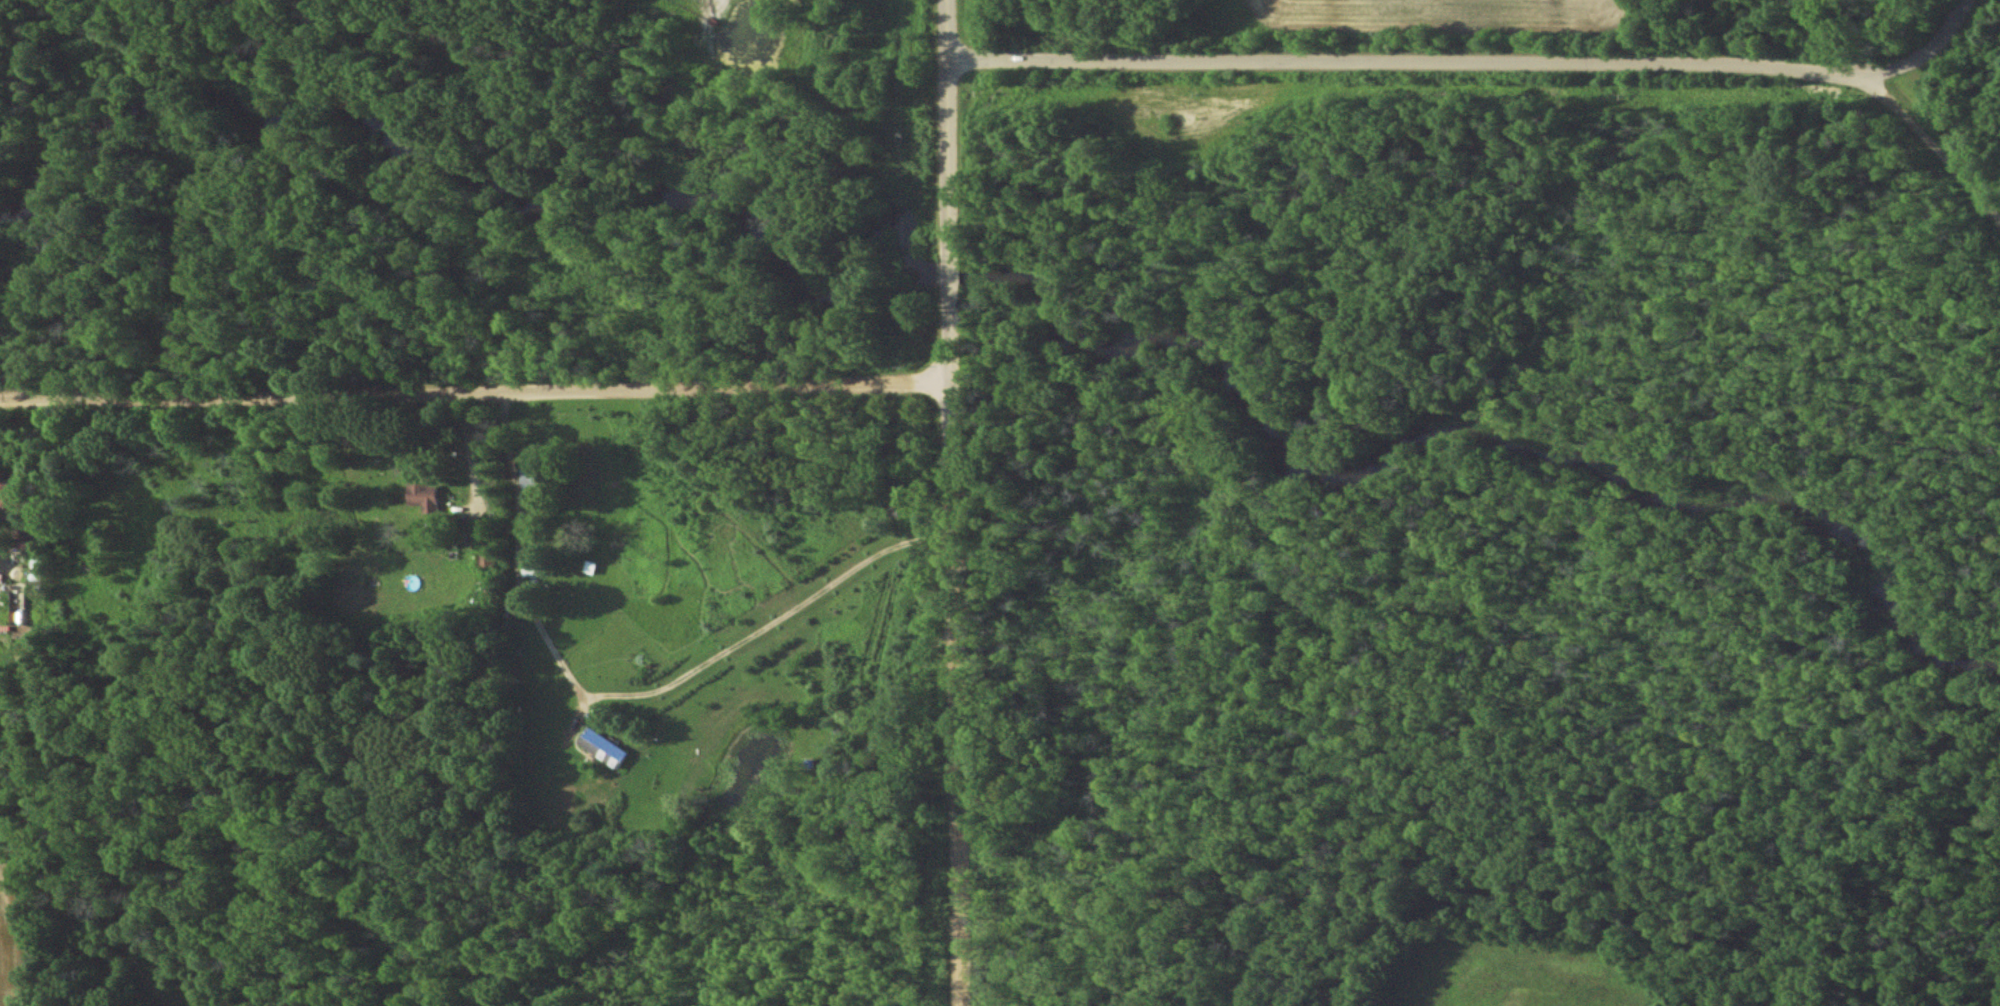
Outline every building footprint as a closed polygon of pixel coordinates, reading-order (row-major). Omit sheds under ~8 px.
[(524,467),(527,493),(545,492),(543,465),(524,467)] [(411,484),(411,506),(425,505),(425,512),(441,511),(440,483),(411,484)] [(632,752),(591,727),(581,745),(622,769),(632,752)]
